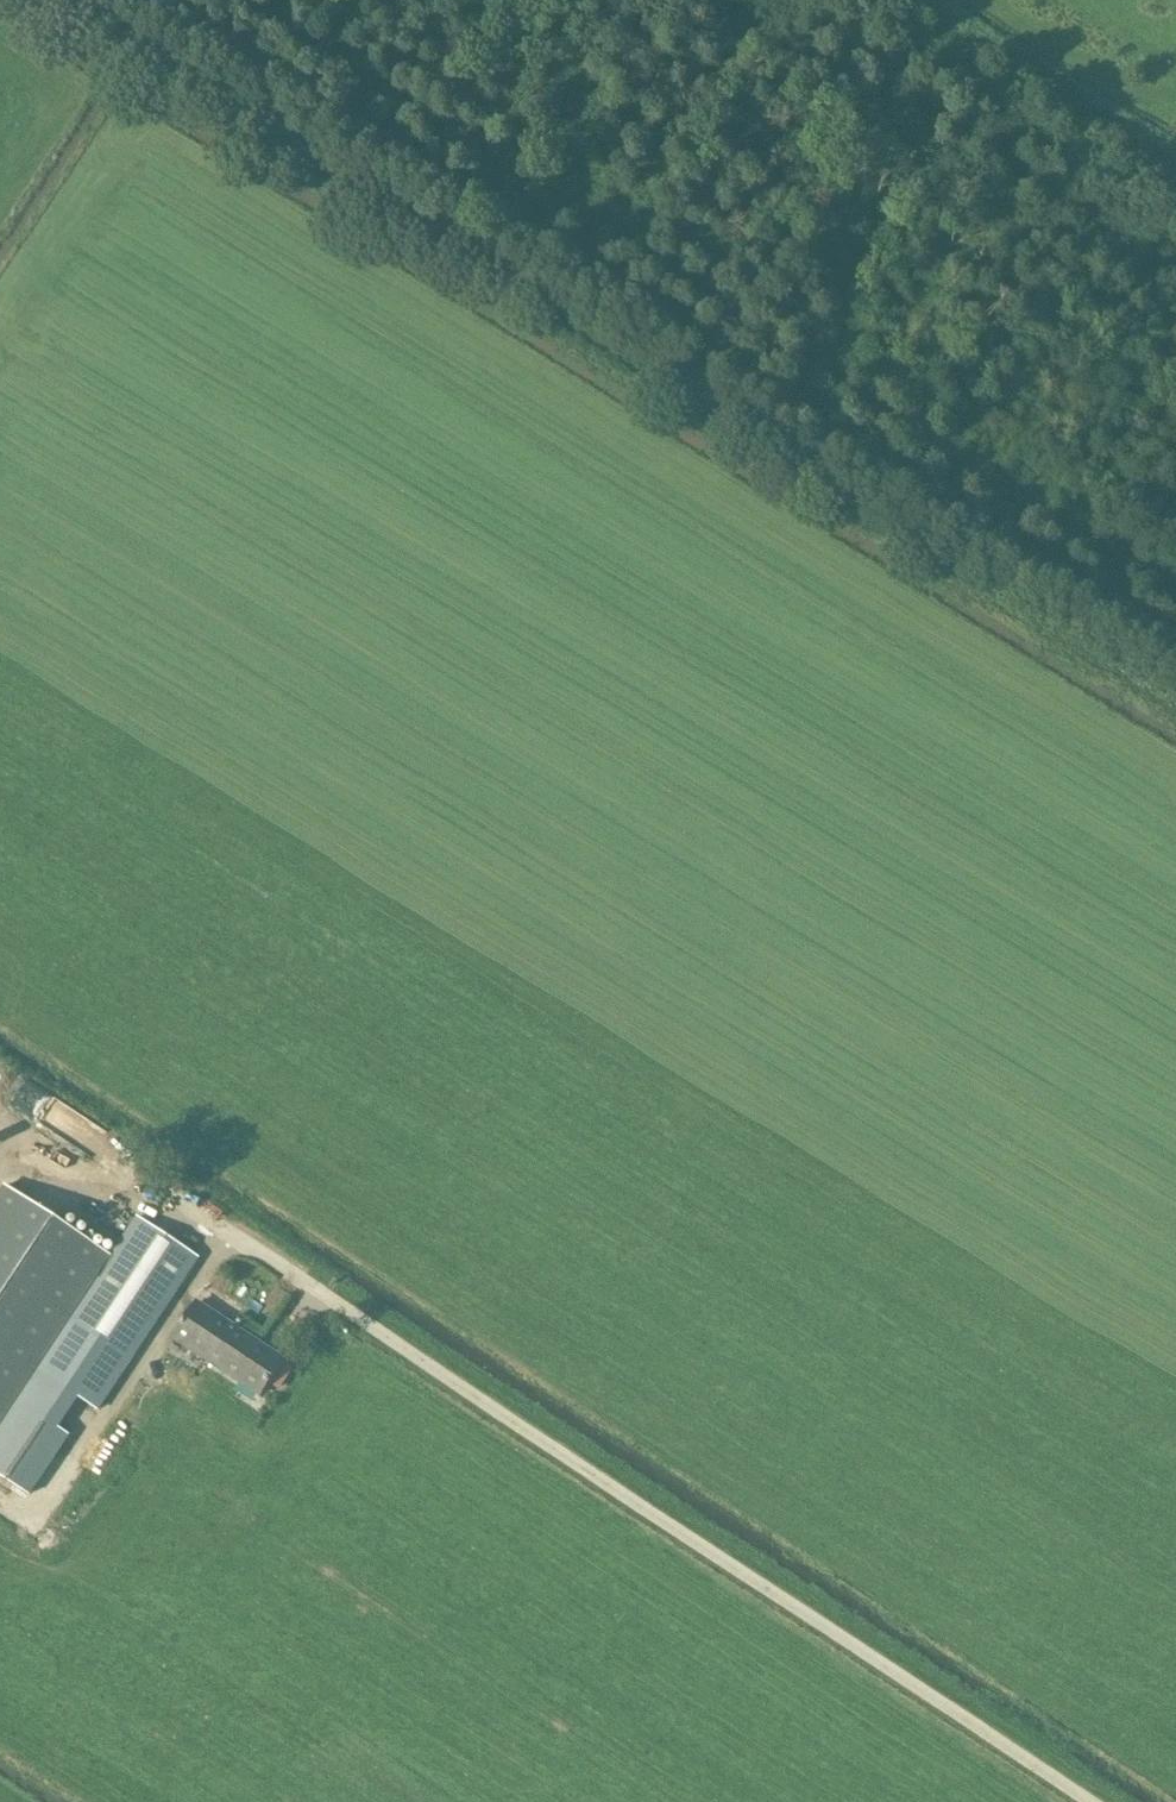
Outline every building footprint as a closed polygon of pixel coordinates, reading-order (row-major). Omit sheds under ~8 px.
[(32,1495),(71,1435),(61,1427),(81,1397),(100,1410),(201,1256),(139,1215),(113,1255),(6,1184),(0,1194),(0,1475),(32,1495)] [(233,1325),(199,1302),(176,1337),(210,1360),(233,1325)] [(285,1359),(233,1325),(210,1360),(262,1394),(285,1359)]
